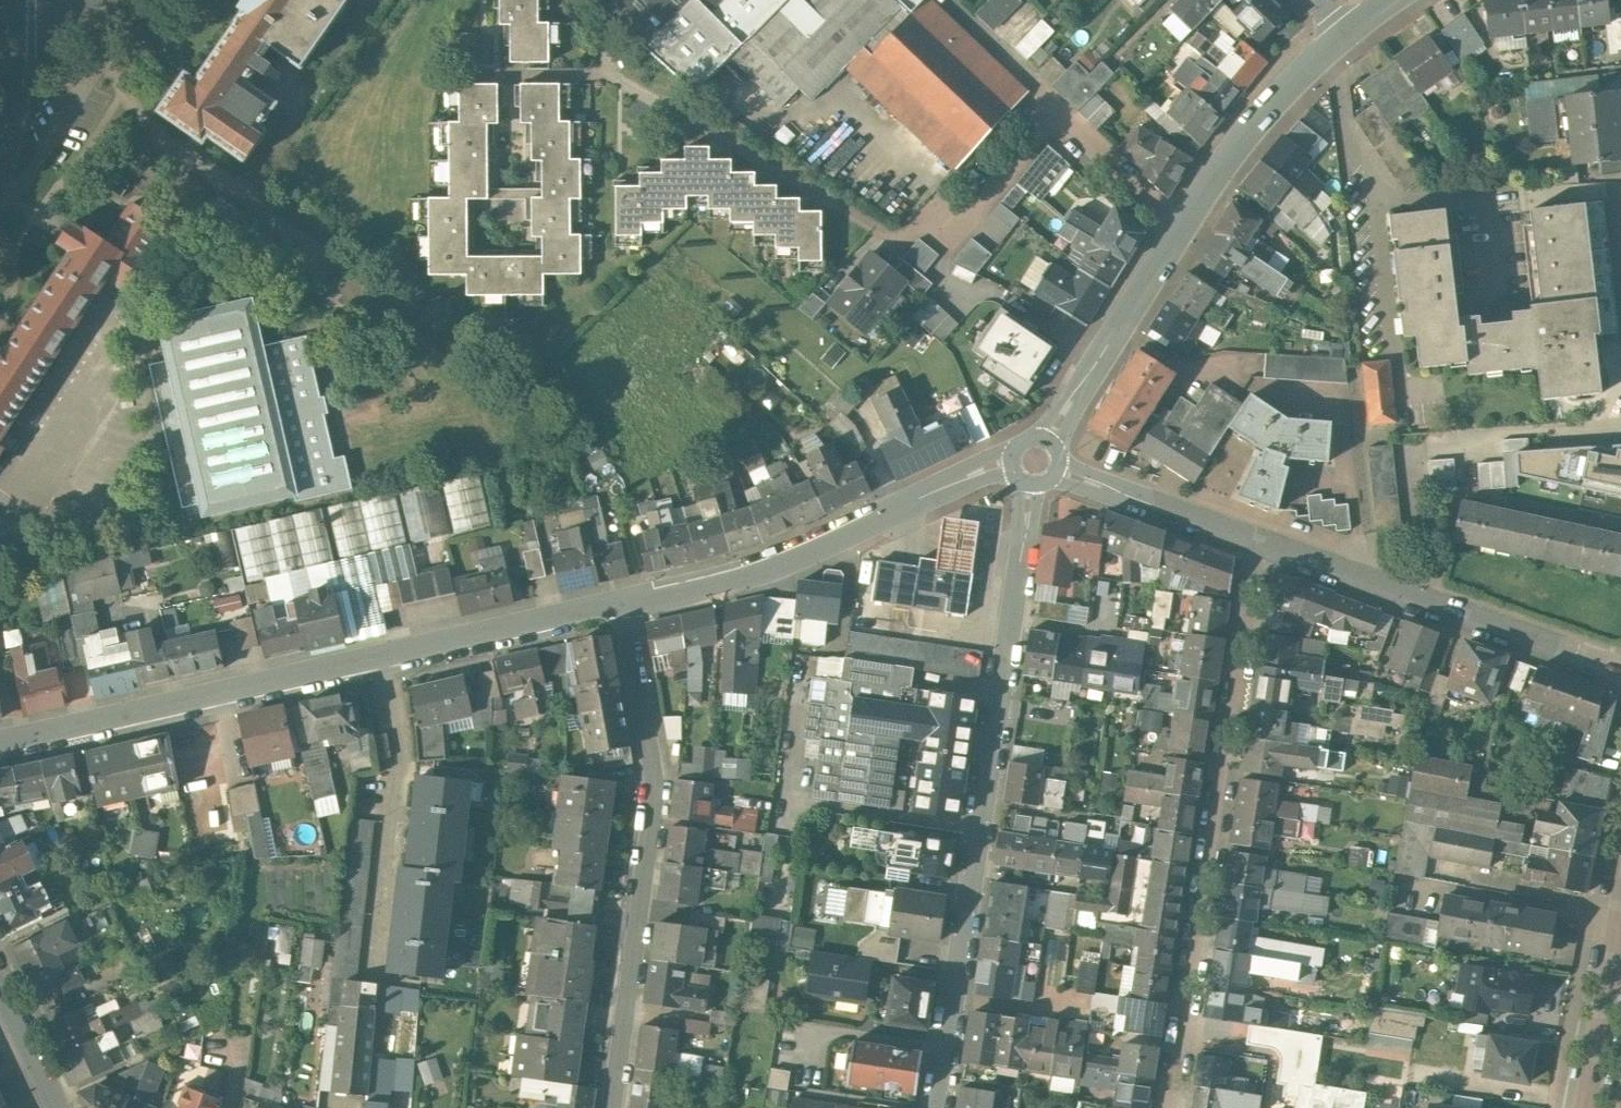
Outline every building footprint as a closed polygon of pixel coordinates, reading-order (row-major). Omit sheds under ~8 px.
[(242,8),(245,10),(196,81),(186,73),(159,113),(204,144),(209,137),(245,163),(268,131),(262,126),(278,103),(247,81),(256,69),(267,76),(274,66),(263,59),(272,46),(302,68),(349,1),(348,0),(248,0),(242,8)] [(500,25),(511,25),(511,63),(549,63),(549,24),(539,24),(539,0),(500,0),(500,25)] [(602,10),(640,44),(659,21),(682,1),(700,1),(711,11),(722,0),(597,0),(602,10)] [(710,12),(743,45),(749,39),(787,0),(722,0),(711,11),(710,12)] [(749,39),(813,102),(864,49),(872,56),(912,13),(898,0),(787,0),(749,39)] [(912,13),(925,0),(898,0),(912,13)] [(930,0),(925,0),(912,13),(1012,109),(1029,93),(930,0)] [(975,13),(992,30),(1021,1),(1020,0),(988,0),(975,13)] [(1044,14),(1029,0),(1024,0),(1000,27),(1017,43),(1044,14)] [(1170,10),(1192,31),(1207,15),(1212,9),(1202,0),(1179,0),(1170,10)] [(1212,9),(1221,0),(1202,0),(1212,9)] [(1207,15),(1226,30),(1238,17),(1234,13),(1247,0),(1221,0),(1212,9),(1207,15)] [(1272,0),(1247,0),(1234,13),(1238,17),(1261,41),(1287,15),(1272,0)] [(1492,37),(1525,33),(1521,0),(1488,0),(1492,37)] [(1525,33),(1553,30),(1550,0),(1521,0),(1525,33)] [(1553,30),(1580,26),(1577,0),(1550,0),(1553,30)] [(1580,26),(1607,23),(1609,22),(1607,8),(1606,0),(1577,0),(1580,26)] [(1616,7),(1620,7),(1620,0),(1606,0),(1607,8),(1616,7)] [(700,1),(682,1),(659,21),(640,44),(694,93),(743,45),(710,12),(711,11),(700,1)] [(1617,14),(1616,7),(1607,8),(1609,22),(1607,23),(1610,54),(1620,53),(1620,14),(1617,14)] [(1012,109),(912,13),(872,56),(972,152),(1012,109)] [(1465,15),(1442,31),(1462,61),(1486,45),(1465,15)] [(1058,37),(1043,22),(1014,52),(1030,68),(1058,37)] [(1430,38),(1397,60),(1419,91),(1452,69),(1430,38)] [(1264,62),(1240,42),(1229,57),(1218,70),(1242,89),(1264,62)] [(1214,45),(1202,59),(1217,71),(1218,70),(1229,57),(1214,45)] [(465,46),(441,46),(441,71),(465,71),(465,46)] [(1170,54),(1161,64),(1169,71),(1178,62),(1170,54)] [(972,152),(872,56),(855,74),(956,170),(972,152)] [(1419,91),(1397,60),(1373,77),(1390,100),(1379,108),(1394,130),(1429,105),(1419,91)] [(1076,61),(1051,86),(1065,99),(1089,73),(1076,61)] [(1089,73),(1065,99),(1078,111),(1096,92),(1114,73),(1101,61),(1089,73)] [(1198,73),(1185,63),(1175,76),(1188,87),(1186,88),(1189,90),(1196,96),(1206,84),(1196,76),(1198,73)] [(1242,89),(1218,70),(1217,71),(1206,84),(1196,96),(1221,116),(1242,89)] [(1390,100),(1373,77),(1362,85),(1375,103),(1379,108),(1390,100)] [(1565,81),(1524,86),(1527,102),(1567,97),(1565,81)] [(572,107),(572,83),(560,83),(560,106),(572,107)] [(542,257),(467,256),(467,199),(487,199),(487,124),(497,124),(497,85),(459,85),(459,123),(450,123),(450,198),(430,198),(430,275),(467,275),(467,294),(543,295),(543,274),(580,274),(580,235),(570,235),(569,199),(580,199),(579,159),(569,159),(569,123),(558,123),(559,85),(520,85),(520,124),(531,124),(531,161),(541,161),(541,197),(531,197),(531,237),(541,237),(542,257)] [(1196,96),(1189,90),(1169,116),(1183,130),(1198,145),(1221,116),(1196,96)] [(1567,97),(1572,137),(1575,164),(1601,161),(1620,159),(1620,123),(1617,90),(1567,97)] [(1096,92),(1078,111),(1087,120),(1105,101),(1096,92)] [(1567,97),(1527,102),(1531,142),(1572,137),(1567,97)] [(1324,135),(1338,115),(1315,99),(1301,120),(1324,135)] [(1105,101),(1087,120),(1097,130),(1115,111),(1105,102),(1105,101)] [(1379,108),(1375,103),(1354,118),(1404,189),(1426,174),(1394,130),(1379,108)] [(1175,124),(1164,113),(1158,120),(1177,139),(1183,130),(1176,123),(1175,124)] [(581,142),(580,121),(570,121),(571,143),(581,142)] [(1321,140),(1298,122),(1284,138),(1307,157),(1321,140)] [(1161,140),(1139,126),(1122,155),(1145,168),(1161,140)] [(1198,145),(1183,130),(1177,139),(1172,146),(1189,157),(1198,145)] [(1307,157),(1284,138),(1262,164),(1288,186),(1299,173),(1310,160),(1307,157)] [(1172,146),(1161,140),(1145,168),(1142,173),(1167,196),(1189,157),(1172,146)] [(1049,145),(1018,182),(1028,191),(1029,192),(1037,183),(1048,193),(1071,165),(1049,145)] [(684,160),(661,160),(661,173),(638,174),(638,186),(621,186),(614,186),(615,246),(640,246),(640,233),(662,233),(662,210),(687,210),(687,208),(708,207),(708,210),(729,209),(730,222),(753,222),(753,246),(775,246),(775,259),(798,258),(798,261),(822,262),(822,211),(799,210),(799,197),(777,198),(777,186),(756,186),(756,173),(732,173),(732,160),(709,160),(709,147),(684,147),(684,160)] [(581,178),(593,178),(593,158),(581,158),(581,178)] [(1601,161),(1602,173),(1620,172),(1620,159),(1601,161)] [(1262,164),(1242,189),(1268,211),(1274,203),(1288,186),(1262,164)] [(1320,190),(1299,173),(1288,186),(1309,203),(1320,190)] [(130,184),(116,175),(107,188),(121,198),(130,184)] [(1018,182),(1001,203),(1012,211),(1028,191),(1018,182)] [(1609,183),(1561,190),(1563,202),(1610,195),(1609,183)] [(1309,203),(1288,186),(1274,203),(1287,213),(1290,210),(1297,216),(1298,217),(1309,203)] [(572,221),(582,220),(582,200),(571,200),(572,221)] [(1602,201),(1529,210),(1542,314),(1532,315),(1538,367),(1542,399),(1602,392),(1595,335),(1618,332),(1602,201)] [(0,360),(0,440),(107,279),(125,290),(149,255),(147,254),(166,226),(132,203),(106,242),(86,229),(84,232),(72,224),(59,244),(72,253),(0,360)] [(1020,218),(1012,211),(1001,203),(992,214),(1011,229),(1020,218)] [(1323,223),(1309,203),(1298,217),(1297,216),(1294,220),(1312,234),(1323,223)] [(1259,222),(1232,205),(1214,232),(1241,249),(1253,231),(1259,222)] [(1145,234),(1117,207),(1104,228),(1095,242),(1128,262),(1145,234)] [(1445,209),(1389,215),(1404,335),(1416,334),(1420,366),(1466,361),(1468,375),(1538,367),(1532,320),(1460,329),(1445,209)] [(1104,228),(1074,211),(1066,225),(1078,232),(1095,242),(1104,228)] [(1264,238),(1253,231),(1241,249),(1266,266),(1275,252),(1261,243),(1264,238)] [(1095,242),(1078,232),(1072,242),(1089,253),(1095,242)] [(1241,249),(1214,232),(1197,259),(1224,276),(1231,265),(1241,249)] [(992,255),(972,238),(952,263),(977,275),(992,255)] [(919,239),(902,259),(904,260),(913,267),(929,247),(919,239)] [(1128,262),(1095,242),(1089,253),(1079,269),(1111,288),(1128,262)] [(939,255),(929,247),(913,267),(923,275),(939,255)] [(1266,266),(1241,249),(1231,265),(1240,271),(1241,269),(1277,293),(1286,279),(1266,266)] [(895,272),(871,253),(850,278),(885,307),(905,282),(906,281),(895,272)] [(939,255),(923,275),(933,284),(949,263),(939,255)] [(913,267),(904,260),(895,272),(906,281),(905,282),(923,296),(933,284),(923,275),(913,267)] [(1111,288),(1079,269),(1074,277),(1051,262),(1032,292),(1056,307),(1055,307),(1087,327),(1111,288)] [(657,284),(646,273),(636,282),(648,294),(657,284)] [(1214,291),(1187,273),(1169,301),(1196,318),(1207,302),(1214,291)] [(885,307),(850,278),(830,304),(864,332),(885,307)] [(1244,295),(1224,288),(1218,296),(1240,306),(1244,295)] [(813,318),(827,300),(813,290),(800,307),(813,318)] [(959,324),(931,297),(913,317),(941,343),(959,324)] [(252,300),(161,321),(170,358),(202,501),(205,515),(296,493),(297,501),(353,488),(346,456),(336,458),(307,336),(263,346),(252,300)] [(1196,318),(1169,301),(1152,328),(1178,346),(1196,318)] [(1213,306),(1207,302),(1196,318),(1204,323),(1220,333),(1229,320),(1219,313),(1222,309),(1215,304),(1213,306)] [(1001,308),(972,351),(986,360),(980,369),(999,382),(1024,399),(1040,375),(1058,347),(1036,331),(1038,328),(1026,320),(1024,323),(1001,308)] [(1220,333),(1204,323),(1195,337),(1212,348),(1220,333)] [(1139,351),(1088,429),(1125,452),(1132,441),(1149,415),(1150,414),(1151,415),(1155,410),(1154,409),(1176,376),(1139,351)] [(1267,355),(1239,353),(1238,377),(1266,378),(1267,355)] [(1344,359),(1267,355),(1266,378),(1347,382),(1344,359)] [(170,358),(151,362),(183,506),(202,501),(170,358)] [(1389,361),(1364,364),(1370,425),(1396,422),(1389,361)] [(1211,384),(1197,407),(1183,399),(1178,407),(1193,416),(1180,437),(1211,456),(1228,428),(1229,428),(1244,407),(1211,384)] [(902,390),(874,403),(888,433),(916,420),(902,390)] [(1229,428),(1264,451),(1261,459),(1256,457),(1238,497),(1277,510),(1289,467),(1284,466),(1286,459),(1330,462),(1334,422),(1288,420),(1252,396),(1244,407),(1229,428)] [(1165,426),(1149,415),(1132,441),(1195,481),(1211,457),(1211,456),(1180,437),(1193,416),(1178,407),(1165,426)] [(960,411),(940,420),(944,429),(948,436),(968,427),(960,411)] [(855,426),(841,413),(828,427),(857,457),(866,447),(863,444),(855,426)] [(916,420),(888,433),(893,444),(921,431),(916,420)] [(893,444),(884,449),(884,448),(883,448),(898,481),(956,454),(948,436),(944,429),(925,438),(921,430),(921,431),(893,444)] [(830,449),(823,453),(816,437),(803,443),(820,480),(840,472),(830,449)] [(1393,443),(1368,446),(1379,548),(1403,545),(1393,443)] [(1599,447),(1516,452),(1518,476),(1620,497),(1620,445),(1612,445),(1611,449),(1599,447)] [(1431,485),(1459,482),(1456,456),(1428,459),(1431,485)] [(780,463),(767,469),(772,480),(785,474),(780,463)] [(820,480),(810,485),(824,515),(870,494),(856,464),(840,472),(820,480)] [(766,467),(751,474),(757,487),(772,480),(767,469),(766,467)] [(480,473),(443,481),(455,533),(491,525),(480,473)] [(785,474),(772,480),(779,497),(793,490),(785,474)] [(772,480),(757,487),(764,503),(779,497),(772,480)] [(439,482),(400,491),(412,543),(451,534),(439,482)] [(793,490),(779,497),(794,528),(824,515),(810,485),(809,483),(793,490)] [(395,492),(327,508),(339,560),(407,545),(395,492)] [(1334,499),(1323,499),(1322,494),(1307,495),(1310,521),(1322,520),(1323,526),(1335,526),(1335,532),(1349,531),(1349,537),(1365,536),(1362,509),(1348,511),(1347,505),(1335,506),(1334,499)] [(731,497),(716,501),(721,518),(736,513),(731,497)] [(764,503),(751,509),(764,542),(794,528),(779,497),(764,503)] [(716,501),(700,506),(705,522),(721,518),(716,501)] [(1461,501),(1453,540),(1481,546),(1482,542),(1511,549),(1510,552),(1565,563),(1566,560),(1595,566),(1594,570),(1620,576),(1620,536),(1461,501)] [(592,502),(583,504),(585,510),(585,512),(594,510),(592,502)] [(594,510),(585,512),(588,527),(593,549),(608,546),(600,508),(594,510)] [(322,509),(269,521),(272,535),(272,536),(298,530),(300,530),(325,524),(322,509)] [(736,513),(721,518),(731,550),(764,542),(751,509),(736,513)] [(585,510),(559,516),(563,534),(571,532),(571,530),(588,527),(585,512),(585,510)] [(669,510),(658,514),(662,530),(674,527),(669,510)] [(1135,522),(1107,512),(1105,525),(1101,549),(1122,556),(1122,555),(1122,556),(1135,522)] [(658,514),(647,517),(651,533),(662,530),(658,514)] [(524,548),(541,545),(536,518),(519,521),(524,548)] [(705,522),(688,527),(697,559),(731,550),(721,518),(705,522)] [(269,521),(233,529),(236,543),(272,535),(269,521)] [(1077,521),(1047,528),(1039,581),(1067,586),(1071,562),(1099,567),(1099,566),(1101,549),(1105,525),(1077,521)] [(1166,533),(1135,522),(1122,556),(1136,561),(1159,569),(1159,567),(1166,533)] [(325,524),(300,530),(308,567),(334,561),(325,524)] [(674,527),(662,530),(673,566),(697,559),(688,527),(687,524),(674,527)] [(942,524),(937,560),(936,569),(971,574),(978,528),(942,524)] [(588,527),(571,530),(571,532),(576,553),(593,549),(588,527)] [(298,530),(286,533),(295,570),(307,567),(298,530)] [(651,533),(636,537),(647,572),(673,566),(662,530),(651,533)] [(1200,546),(1166,533),(1159,567),(1175,573),(1189,578),(1200,546)] [(280,536),(242,545),(251,583),(289,574),(280,536)] [(608,546),(593,549),(601,582),(629,576),(621,543),(608,546)] [(1235,559),(1200,546),(1189,578),(1229,592),(1235,559)] [(540,547),(524,551),(530,579),(546,576),(540,547)] [(576,553),(553,558),(561,591),(601,582),(593,549),(576,553)] [(129,553),(61,569),(70,609),(72,616),(95,610),(92,598),(121,592),(116,570),(132,566),(129,553)] [(503,555),(483,559),(486,572),(456,579),(464,612),(513,602),(503,555)] [(1122,556),(1122,555),(1122,556),(1123,582),(1140,583),(1138,566),(1137,566),(1136,561),(1122,556)] [(920,567),(880,561),(874,601),(967,616),(973,574),(971,574),(936,569),(937,560),(921,558),(920,567)] [(1175,573),(1159,567),(1159,569),(1155,590),(1173,593),(1177,579),(1173,577),(1175,573)] [(449,570),(399,581),(404,605),(455,594),(449,570)] [(823,586),(800,583),(796,618),(828,622),(837,623),(844,574),(843,572),(829,570),(824,573),(823,586)] [(1306,584),(1275,573),(1270,606),(1286,612),(1300,617),(1306,584)] [(278,579),(268,582),(269,585),(253,588),(256,601),(282,595),(278,579)] [(314,598),(273,608),(273,607),(255,612),(266,659),(345,641),(343,634),(386,624),(376,584),(327,596),(325,589),(313,592),(314,598)] [(1335,594),(1306,584),(1300,617),(1315,622),(1330,627),(1335,594)] [(793,585),(762,598),(760,632),(771,633),(789,634),(793,585)] [(1381,611),(1335,594),(1330,627),(1330,629),(1351,632),(1352,624),(1358,628),(1358,630),(1374,633),(1381,611)] [(1228,602),(1196,597),(1190,633),(1222,638),(1228,602)] [(762,598),(728,605),(723,688),(755,690),(760,632),(762,598)] [(1070,604),(1040,600),(1038,618),(1067,622),(1070,604)] [(1089,624),(1092,605),(1072,603),(1070,622),(1089,624)] [(716,608),(681,616),(687,648),(701,645),(720,641),(716,608)] [(70,609),(53,613),(66,668),(83,664),(72,616),(70,609)] [(95,610),(72,616),(83,664),(83,665),(89,663),(85,645),(94,643),(93,638),(101,636),(101,633),(95,610)] [(1300,617),(1286,612),(1282,623),(1296,628),(1300,617)] [(253,615),(233,619),(240,650),(260,645),(253,615)] [(681,616),(649,624),(654,655),(672,652),(687,648),(681,616)] [(1129,637),(1150,637),(1150,616),(1129,616),(1129,637)] [(1315,622),(1300,617),(1296,628),(1311,633),(1315,622)] [(828,622),(806,620),(804,642),(826,645),(828,622)] [(1438,632),(1405,620),(1387,667),(1409,675),(1410,672),(1421,676),(1426,663),(1438,632)] [(155,645),(151,627),(129,632),(133,649),(142,686),(178,678),(168,642),(155,645)] [(4,630),(5,644),(22,643),(21,629),(4,630)] [(115,630),(101,633),(101,636),(93,638),(94,643),(85,645),(89,663),(97,697),(142,686),(133,649),(121,652),(115,630)] [(216,630),(168,642),(178,678),(225,667),(216,630)] [(1060,634),(1031,630),(1025,674),(1053,678),(1060,634)] [(983,654),(848,632),(844,657),(914,669),(979,679),(983,654)] [(1387,635),(1380,632),(1377,640),(1367,639),(1366,646),(1382,648),(1387,635)] [(610,633),(578,640),(587,684),(578,686),(591,752),(603,750),(631,745),(610,633)] [(789,634),(771,633),(770,647),(788,649),(789,634)] [(1222,638),(1190,633),(1187,654),(1170,652),(1168,668),(1184,671),(1184,673),(1216,678),(1222,638)] [(1088,638),(1060,634),(1053,678),(1081,682),(1086,652),(1088,638)] [(1298,640),(1266,635),(1261,666),(1294,670),(1296,655),(1298,640)] [(1145,644),(1116,639),(1113,656),(1108,686),(1137,690),(1145,644)] [(1115,643),(1095,640),(1093,653),(1113,656),(1115,643)] [(44,643),(8,651),(23,714),(69,703),(61,669),(51,671),(44,643)] [(1505,657),(1467,643),(1450,686),(1488,701),(1494,687),(1495,688),(1496,685),(1498,685),(1501,675),(1500,674),(1501,671),(1500,670),(1505,657)] [(701,645),(687,648),(691,665),(704,662),(701,645)] [(687,648),(672,652),(676,669),(691,665),(687,648)] [(538,650),(497,659),(505,693),(525,689),(541,685),(546,684),(538,650)] [(1093,653),(1086,652),(1081,682),(1108,686),(1113,656),(1093,653)] [(1325,660),(1296,655),(1294,670),(1323,674),(1325,660)] [(914,669),(844,657),(841,679),(852,681),(850,694),(855,699),(899,704),(902,686),(911,687),(914,669)] [(1336,661),(1325,660),(1323,674),(1338,676),(1345,678),(1347,667),(1339,665),(1338,669),(1335,668),(1336,661)] [(1440,668),(1426,663),(1421,676),(1417,686),(1431,692),(1440,668)] [(1294,670),(1261,666),(1256,698),(1289,703),(1291,687),(1294,670)] [(1569,678),(1539,667),(1528,697),(1545,704),(1560,709),(1569,678)] [(1323,674),(1294,670),(1291,687),(1321,691),(1323,674)] [(1216,678),(1184,673),(1182,682),(1177,681),(1175,699),(1180,699),(1178,712),(1209,717),(1216,678)] [(1338,676),(1323,674),(1321,691),(1336,692),(1338,676)] [(829,679),(814,677),(811,703),(826,705),(828,691),(829,679)] [(841,679),(830,678),(829,679),(828,691),(850,694),(852,681),(841,679)] [(1611,694),(1569,678),(1560,709),(1574,715),(1570,727),(1585,732),(1576,758),(1592,764),(1611,694)] [(465,679),(413,691),(420,722),(421,726),(443,721),(473,714),(465,679)] [(1373,698),(1375,680),(1360,679),(1358,696),(1373,698)] [(541,685),(525,689),(532,716),(548,712),(541,685)] [(1158,688),(1141,685),(1138,706),(1155,709),(1158,688)] [(911,687),(902,686),(899,704),(930,708),(933,690),(911,687)] [(976,697),(933,690),(924,747),(923,755),(967,761),(976,697)] [(850,694),(828,691),(826,705),(821,740),(814,797),(840,800),(851,728),(855,699),(850,694)] [(350,694),(303,705),(312,742),(329,738),(330,746),(358,739),(357,731),(358,730),(350,694)] [(1355,701),(1324,697),(1321,712),(1353,716),(1355,701)] [(899,704),(855,699),(851,728),(901,734),(926,738),(930,708),(899,704)] [(1394,709),(1355,701),(1353,716),(1354,716),(1377,721),(1392,724),(1394,709)] [(811,703),(806,738),(821,740),(826,705),(811,703)] [(1560,709),(1545,704),(1536,728),(1542,731),(1551,734),(1560,709)] [(1287,712),(1254,707),(1249,737),(1285,743),(1307,746),(1310,724),(1286,720),(1287,712)] [(283,709),(241,719),(251,764),(271,760),(270,757),(290,753),(291,755),(293,755),(283,709)] [(1574,715),(1560,709),(1551,734),(1565,739),(1570,727),(1574,715)] [(1209,717),(1178,712),(1174,738),(1163,736),(1161,748),(1172,749),(1172,751),(1203,756),(1209,717)] [(1353,716),(1321,712),(1319,726),(1352,731),(1352,729),(1354,716),(1353,716)] [(683,738),(683,715),(668,714),(667,737),(683,738)] [(1377,721),(1354,716),(1352,729),(1376,733),(1377,721)] [(443,721),(421,726),(420,722),(415,723),(419,762),(446,759),(443,721)] [(1331,734),(1316,732),(1313,725),(1310,724),(1307,746),(1328,749),(1331,734)] [(215,725),(170,735),(181,794),(228,784),(215,725)] [(901,734),(851,728),(840,800),(890,808),(901,734)] [(1551,734),(1542,731),(1538,745),(1546,748),(1551,734)] [(387,734),(374,736),(378,760),(391,758),(387,734)] [(169,735),(128,744),(140,798),(179,789),(169,735)] [(1285,743),(1249,737),(1244,769),(1279,775),(1282,760),(1285,743)] [(815,740),(813,741),(811,743),(810,745),(811,748),(813,749),(814,750),(816,750),(817,749),(818,749),(819,747),(820,746),(820,745),(820,743),(819,743),(818,742),(817,741),(815,740)] [(1307,746),(1285,743),(1282,760),(1325,767),(1328,749),(1307,746)] [(128,744),(86,754),(99,808),(140,798),(128,744)] [(631,745),(603,750),(606,768),(634,763),(631,745)] [(967,761),(923,755),(924,747),(918,746),(914,777),(920,777),(915,811),(958,817),(967,761)] [(754,776),(754,751),(694,751),(694,776),(754,776)] [(814,751),(812,751),(810,752),(809,754),(809,756),(809,758),(810,759),(811,760),(814,761),(816,760),(818,758),(818,756),(818,754),(817,753),(817,752),(815,752),(814,751)] [(528,757),(509,755),(508,770),(512,771),(527,772),(528,757)] [(74,757),(41,764),(50,797),(52,804),(82,797),(74,757)] [(1473,768),(1416,758),(1405,821),(1438,827),(1495,839),(1502,805),(1467,798),(1473,768)] [(1203,763),(1171,759),(1168,778),(1165,791),(1197,796),(1203,763)] [(1044,765),(1011,760),(1005,798),(1062,808),(1066,782),(1042,779),(1044,765)] [(812,762),(810,762),(809,763),(808,764),(808,765),(808,766),(807,767),(808,768),(808,769),(809,771),(811,771),(812,771),(813,771),(815,771),(816,769),(817,767),(816,765),(815,763),(814,762),(812,762)] [(41,764),(11,770),(16,803),(16,804),(50,797),(41,764)] [(0,772),(0,805),(16,803),(11,770),(0,772)] [(527,772),(512,771),(511,781),(525,783),(527,772)] [(1168,778),(1128,771),(1126,785),(1165,791),(1168,778)] [(813,774),(811,773),(809,774),(808,775),(807,776),(806,778),(807,781),(808,782),(811,783),(813,782),(814,782),(815,780),(816,778),(815,776),(814,775),(813,774)] [(1611,779),(1590,774),(1581,806),(1603,812),(1611,779)] [(423,777),(411,881),(404,880),(395,961),(402,962),(400,973),(442,977),(447,931),(443,931),(447,900),(450,901),(453,881),(459,881),(462,859),(458,859),(462,828),(466,829),(469,798),(465,798),(467,782),(423,777)] [(615,784),(565,777),(563,790),(560,813),(610,820),(615,784)] [(1278,784),(1243,779),(1238,811),(1272,816),(1275,800),(1278,784)] [(713,785),(678,780),(673,818),(708,822),(713,785)] [(255,784),(241,787),(246,816),(260,813),(255,784)] [(1165,791),(1126,785),(1124,798),(1163,805),(1165,791)] [(241,787),(227,790),(232,819),(246,816),(241,787)] [(563,790),(552,788),(549,812),(560,813),(563,790)] [(1197,796),(1165,791),(1163,805),(1160,823),(1192,828),(1197,796)] [(1294,803),(1275,800),(1272,816),(1292,819),(1294,803)] [(1603,812),(1558,803),(1549,850),(1592,858),(1603,812)] [(740,809),(718,806),(716,823),(745,827),(747,814),(739,813),(740,809)] [(1272,816),(1238,811),(1233,841),(1267,847),(1271,825),(1272,816)] [(610,820),(560,813),(555,849),(565,850),(605,855),(610,820)] [(0,823),(0,841),(3,847),(15,842),(12,836),(22,832),(16,816),(0,823)] [(1292,819),(1272,816),(1271,825),(1282,827),(1281,833),(1309,837),(1311,822),(1292,819)] [(351,819),(333,978),(356,981),(374,821),(351,819)] [(1087,825),(1067,822),(1064,843),(1083,846),(1087,825)] [(1014,835),(1001,833),(996,863),(1025,867),(1031,827),(1015,825),(1014,835)] [(131,852),(157,857),(162,832),(137,826),(131,852)] [(706,831),(672,826),(667,862),(701,867),(703,853),(706,831)] [(879,830),(855,827),(852,847),(877,850),(879,830)] [(1040,829),(1031,827),(1025,867),(1053,872),(1057,842),(1039,839),(1040,829)] [(1495,839),(1438,827),(1432,856),(1490,868),(1495,839)] [(1102,830),(1088,828),(1085,846),(1113,851),(1114,844),(1100,842),(1102,830)] [(1192,833),(1159,828),(1156,847),(1154,860),(1186,865),(1192,833)] [(955,841),(879,830),(877,850),(877,851),(891,854),(889,868),(911,871),(950,877),(955,841)] [(15,842),(3,847),(16,874),(17,877),(32,870),(17,841),(15,842)] [(1064,843),(1057,842),(1053,872),(1080,876),(1085,846),(1083,846),(1064,843)] [(1156,847),(1128,843),(1126,856),(1149,860),(1154,860),(1156,847)] [(1113,851),(1085,846),(1080,876),(1109,880),(1113,851)] [(1549,850),(1530,846),(1524,881),(1585,894),(1592,858),(1549,850)] [(0,848),(0,881),(16,874),(3,847),(0,848)] [(605,855),(565,850),(563,866),(557,865),(554,883),(574,885),(600,889),(605,855)] [(740,855),(708,851),(708,853),(703,853),(701,867),(727,871),(738,872),(740,855)] [(1266,856),(1231,851),(1227,882),(1261,887),(1264,870),(1266,856)] [(1126,856),(1116,855),(1109,900),(1107,913),(1128,916),(1135,870),(1147,872),(1149,860),(1126,856)] [(1154,860),(1149,860),(1147,872),(1152,873),(1149,896),(1181,901),(1186,865),(1154,860)] [(1410,863),(1398,861),(1396,872),(1408,874),(1410,863)] [(701,867),(667,862),(662,899),(696,904),(699,883),(701,867)] [(727,871),(701,867),(699,883),(708,884),(707,887),(724,889),(727,871)] [(1306,876),(1264,870),(1261,887),(1304,893),(1306,876)] [(0,881),(0,922),(5,932),(33,918),(30,911),(23,897),(16,882),(19,881),(17,877),(16,874),(0,881)] [(552,883),(532,880),(529,905),(571,911),(572,897),(551,894),(552,883)] [(1027,887),(993,882),(985,936),(1019,941),(1020,935),(1027,887)] [(1261,887),(1227,882),(1222,914),(1256,920),(1258,905),(1261,887)] [(600,889),(574,885),(571,911),(569,922),(595,925),(600,889)] [(886,893),(849,887),(844,921),(877,926),(881,926),(896,928),(895,934),(901,935),(941,940),(947,898),(902,892),(887,890),(886,893)] [(1304,893),(1261,887),(1258,905),(1327,914),(1329,897),(1304,893)] [(36,891),(23,897),(30,911),(43,905),(36,891)] [(1069,894),(1050,891),(1047,912),(1044,929),(1063,931),(1069,894)] [(1109,900),(1078,895),(1076,908),(1107,913),(1109,900)] [(1181,901),(1149,896),(1145,923),(1134,921),(1133,926),(1144,928),(1176,932),(1181,901)] [(1491,905),(1446,896),(1439,935),(1484,944),(1491,905)] [(1550,916),(1491,905),(1484,944),(1543,955),(1550,916)] [(1047,912),(1033,910),(1028,936),(1020,935),(1019,941),(1042,945),(1044,929),(1047,912)] [(726,918),(692,913),(690,926),(719,930),(719,932),(724,933),(726,918)] [(1429,920),(1389,913),(1385,939),(1424,946),(1429,920)] [(569,922),(544,918),(539,954),(590,961),(595,925),(569,922)] [(690,926),(659,921),(654,959),(687,964),(701,966),(703,951),(716,952),(719,932),(719,930),(690,926)] [(1251,926),(1221,921),(1216,948),(1246,953),(1249,938),(1251,926)] [(1133,926),(1105,922),(1103,939),(1141,945),(1144,928),(1133,926)] [(896,928),(881,926),(877,926),(876,931),(860,943),(858,958),(869,959),(897,964),(901,935),(895,934),(896,928)] [(56,927),(41,934),(49,949),(63,943),(56,927)] [(809,930),(796,928),(794,945),(806,947),(809,930)] [(1176,932),(1144,928),(1141,945),(1138,963),(1170,968),(1176,932)] [(41,934),(12,948),(29,984),(58,970),(49,949),(41,934)] [(326,967),(327,937),(306,936),(304,966),(326,967)] [(1019,941),(985,936),(982,960),(1016,965),(1019,941)] [(1299,947),(1249,938),(1246,953),(1276,957),(1297,961),(1299,947)] [(1042,945),(1019,941),(1016,965),(1025,966),(1026,958),(1039,960),(1042,945)] [(1246,953),(1216,948),(1212,979),(1246,984),(1248,969),(1251,953),(1246,953)] [(858,958),(816,951),(810,991),(845,996),(845,993),(863,996),(869,959),(858,958)] [(1276,957),(1251,953),(1248,969),(1274,973),(1276,957)] [(590,961),(539,954),(533,995),(587,1002),(592,961),(590,961)] [(1084,957),(1079,990),(1096,992),(1101,959),(1084,957)] [(687,964),(654,959),(647,1003),(681,1008),(684,985),(687,964)] [(1016,965),(982,960),(977,993),(1011,998),(1016,965)] [(1170,968),(1138,963),(1133,998),(1165,1003),(1170,968)] [(1495,971),(1471,967),(1468,987),(1459,985),(1458,992),(1466,994),(1463,1010),(1487,1014),(1489,1007),(1495,973),(1495,971)] [(79,986),(71,969),(64,972),(66,976),(62,977),(69,991),(79,986)] [(58,970),(29,984),(43,1013),(72,999),(69,991),(62,977),(58,970)] [(1535,980),(1495,973),(1489,1007),(1529,1015),(1535,980)] [(934,983),(895,977),(891,1003),(881,1001),(879,1015),(889,1017),(888,1023),(927,1029),(934,983)] [(356,981),(333,978),(329,1010),(327,1027),(343,1029),(336,1090),(368,1094),(376,1009),(378,984),(356,981)] [(1036,982),(1023,980),(1020,999),(1033,1001),(1036,982)] [(332,985),(325,984),(321,1009),(329,1010),(332,985)] [(401,987),(378,984),(376,1009),(398,1012),(401,987)] [(710,989),(684,985),(681,1008),(707,1011),(710,989)] [(1245,990),(1211,985),(1206,1014),(1240,1020),(1245,990)] [(1262,996),(1245,990),(1240,1020),(1286,1028),(1289,1012),(1260,1007),(1262,996)] [(1119,996),(1108,994),(1106,1008),(1117,1010),(1119,996)] [(533,995),(532,995),(526,1036),(581,1043),(587,1002),(533,995)] [(1133,998),(1119,996),(1117,1010),(1130,1012),(1133,998)] [(1165,1003),(1133,998),(1130,1012),(1127,1030),(1160,1035),(1165,1003)] [(1373,1006),(1367,1048),(1415,1055),(1421,1013),(1373,1006)] [(82,1009),(49,1025),(62,1055),(96,1038),(89,1024),(82,1009)] [(991,1012),(974,1010),(967,1060),(995,1064),(1002,1018),(990,1017),(991,1012)] [(1031,1018),(1003,1014),(1002,1018),(995,1064),(1023,1068),(1029,1029),(1031,1018)] [(105,1016),(89,1024),(96,1038),(112,1031),(105,1016)] [(689,1018),(687,1032),(712,1034),(713,1020),(689,1018)] [(1047,1031),(1029,1029),(1023,1068),(1051,1072),(1057,1031),(1059,1019),(1049,1018),(1047,1031)] [(1249,1028),(1225,1025),(1221,1053),(1246,1056),(1249,1028)] [(679,1031),(644,1026),(639,1067),(670,1072),(673,1072),(679,1031)] [(112,1031),(96,1038),(103,1052),(119,1045),(112,1031)] [(1085,1035),(1057,1031),(1051,1072),(1079,1077),(1085,1035)] [(526,1036),(520,1035),(517,1056),(573,1063),(574,1058),(579,1058),(581,1043),(526,1036)] [(96,1038),(62,1055),(77,1085),(111,1068),(103,1052),(96,1038)] [(1534,1046),(1491,1038),(1490,1040),(1478,1038),(1472,1067),(1485,1069),(1484,1076),(1527,1084),(1534,1046)] [(921,1051),(856,1041),(856,1040),(854,1040),(852,1054),(848,1053),(846,1069),(850,1070),(848,1084),(850,1084),(851,1083),(915,1093),(915,1094),(917,1094),(923,1051),(921,1051)] [(1157,1049),(1126,1044),(1123,1062),(1121,1074),(1153,1078),(1157,1049)] [(167,1052),(147,1062),(138,1086),(155,1092),(157,1096),(167,1052)] [(1105,1053),(1099,1052),(1098,1058),(1087,1056),(1085,1068),(1099,1070),(1121,1074),(1123,1062),(1104,1059),(1105,1053)] [(1229,1060),(1200,1055),(1195,1085),(1225,1090),(1229,1060)] [(428,1083),(445,1077),(439,1056),(421,1062),(428,1083)] [(573,1063),(517,1056),(514,1077),(524,1078),(561,1083),(575,1085),(577,1070),(572,1069),(573,1063)] [(728,1068),(703,1064),(703,1060),(683,1057),(681,1073),(684,1074),(701,1077),(700,1080),(725,1084),(728,1068)] [(147,1062),(97,1086),(129,1098),(133,1100),(138,1086),(147,1062)] [(639,1067),(633,1107),(677,1107),(678,1097),(667,1096),(670,1072),(639,1067)] [(791,1071),(773,1068),(770,1087),(788,1089),(791,1071)] [(1121,1074),(1099,1070),(1097,1085),(1119,1089),(1121,1074)] [(725,1084),(700,1080),(701,1077),(684,1074),(682,1084),(699,1087),(698,1092),(723,1096),(725,1084)] [(1121,1074),(1119,1089),(1117,1103),(1147,1107),(1148,1107),(1153,1078),(1121,1074)] [(561,1083),(524,1078),(521,1098),(544,1101),(545,1095),(559,1097),(561,1083)] [(561,1083),(559,1097),(558,1107),(593,1107),(596,1088),(575,1085),(561,1083)] [(1195,1085),(1192,1107),(1223,1107),(1226,1090),(1225,1090),(1195,1085)] [(1365,1097),(1352,1095),(1352,1092),(1313,1085),(1313,1087),(1300,1085),(1297,1099),(1300,1099),(1298,1107),(1363,1107),(1365,1097)] [(97,1086),(81,1094),(88,1107),(125,1107),(129,1098),(97,1086)] [(155,1092),(138,1086),(133,1100),(153,1107),(157,1096),(155,1092)] [(962,1088),(959,1107),(992,1107),(993,1102),(994,1093),(962,1088)] [(174,1107),(224,1107),(225,1106),(182,1089),(174,1107)] [(1226,1090),(1223,1107),(1224,1107),(1260,1107),(1262,1096),(1226,1090)] [(1454,1096),(1452,1107),(1481,1107),(1483,1100),(1454,1096)] [(129,1098),(125,1107),(157,1107),(153,1107),(133,1100),(129,1098)] [(244,1098),(240,1107),(258,1107),(260,1104),(244,1098)] [(368,1100),(367,1107),(387,1107),(388,1102),(368,1100)] [(795,1100),(794,1107),(838,1107),(838,1106),(795,1100)]
